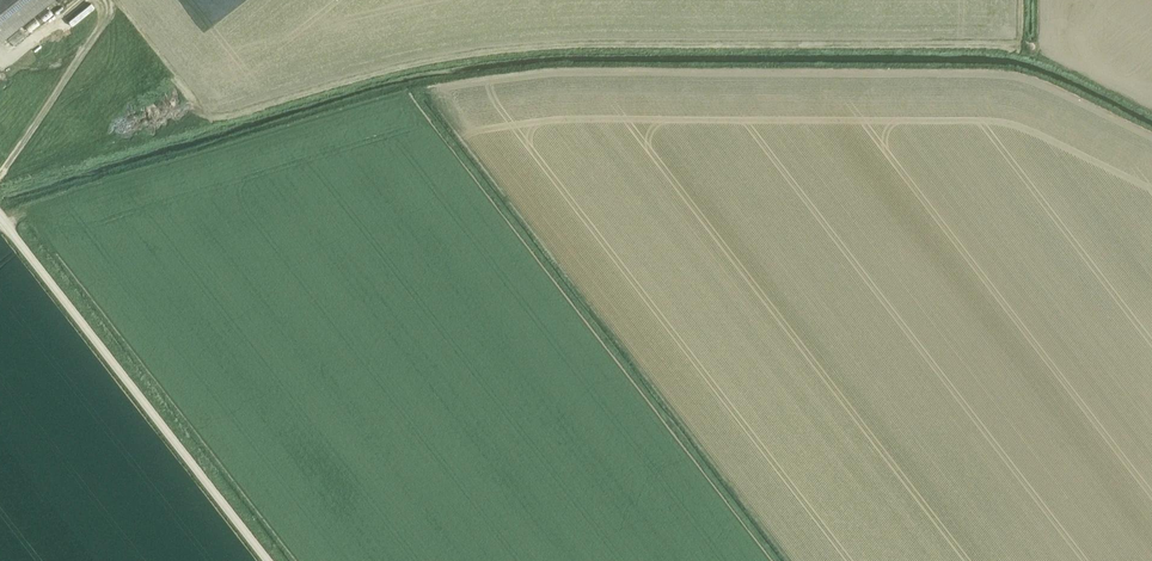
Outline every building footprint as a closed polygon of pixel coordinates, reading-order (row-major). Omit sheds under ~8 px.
[(5,43),(60,0),(0,0),(0,37),(5,43)] [(92,5),(88,0),(66,18),(71,24),(92,5)] [(32,43),(61,17),(54,10),(25,36),(32,43)]
